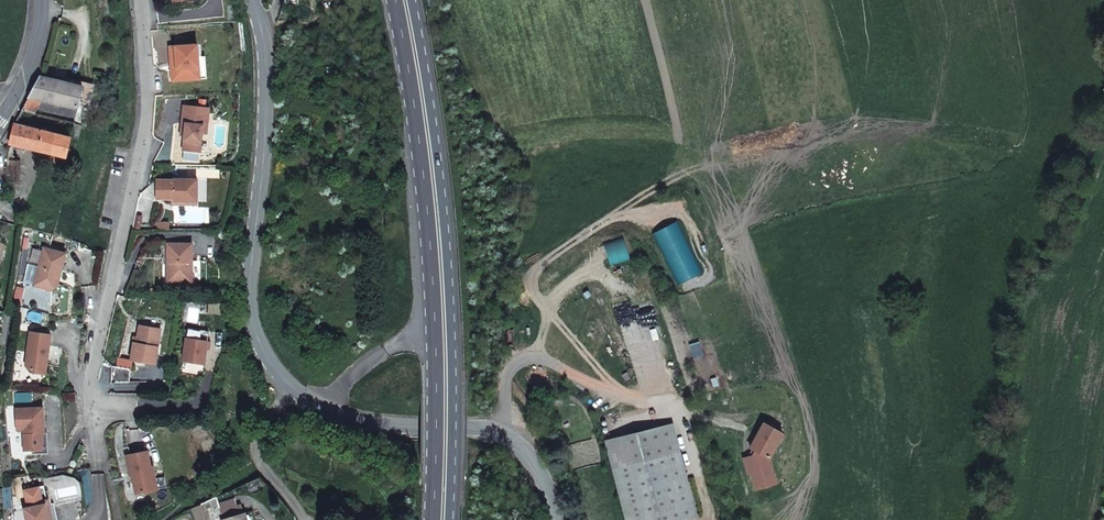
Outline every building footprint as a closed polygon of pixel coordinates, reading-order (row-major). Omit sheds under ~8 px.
[(178,81),(200,79),(199,57),(198,45),(176,47),(178,81)] [(206,57),(199,57),(200,79),(207,79),(206,57)] [(53,75),(52,80),(84,87),(85,82),(53,75)] [(21,111),(34,114),(42,100),(78,109),(84,87),(52,80),(40,77),(29,97),(21,111)] [(186,124),(183,151),(201,153),(203,134),(208,134),(210,108),(184,105),(182,123),(186,124)] [(65,167),(71,138),(14,124),(9,143),(51,153),(48,162),(65,167)] [(72,136),(71,138),(78,140),(82,125),(78,125),(74,124),(72,136)] [(21,161),(9,160),(8,169),(8,176),(20,177),(21,161)] [(173,202),(198,202),(198,180),(173,180),(173,181),(157,180),(157,199),(173,199),(173,202)] [(171,262),(171,282),(192,282),(193,244),(168,244),(168,263),(171,262)] [(66,254),(45,248),(35,286),(51,290),(57,287),(66,254)] [(131,360),(156,364),(161,329),(140,326),(137,344),(134,343),(131,360)] [(208,341),(209,331),(188,328),(183,361),(204,364),(207,349),(208,341)] [(51,335),(30,332),(26,366),(31,372),(46,374),(51,335)] [(44,407),(16,409),(17,430),(25,430),(25,434),(24,434),(24,451),(43,450),(42,435),(45,433),(44,407)] [(626,519),(687,519),(696,518),(672,424),(605,441),(626,519)] [(781,434),(763,424),(749,448),(755,451),(752,456),(743,459),(747,474),(751,473),(755,490),(769,486),(766,476),(772,475),(768,459),(781,434)] [(136,494),(158,489),(153,466),(151,466),(148,451),(126,456),(130,475),(132,475),(136,494)] [(54,503),(48,504),(44,486),(25,490),(30,508),(25,509),(28,519),(58,519),(54,503)] [(223,519),(224,519),(244,514),(241,504),(237,505),(235,500),(218,504),(223,519)]
